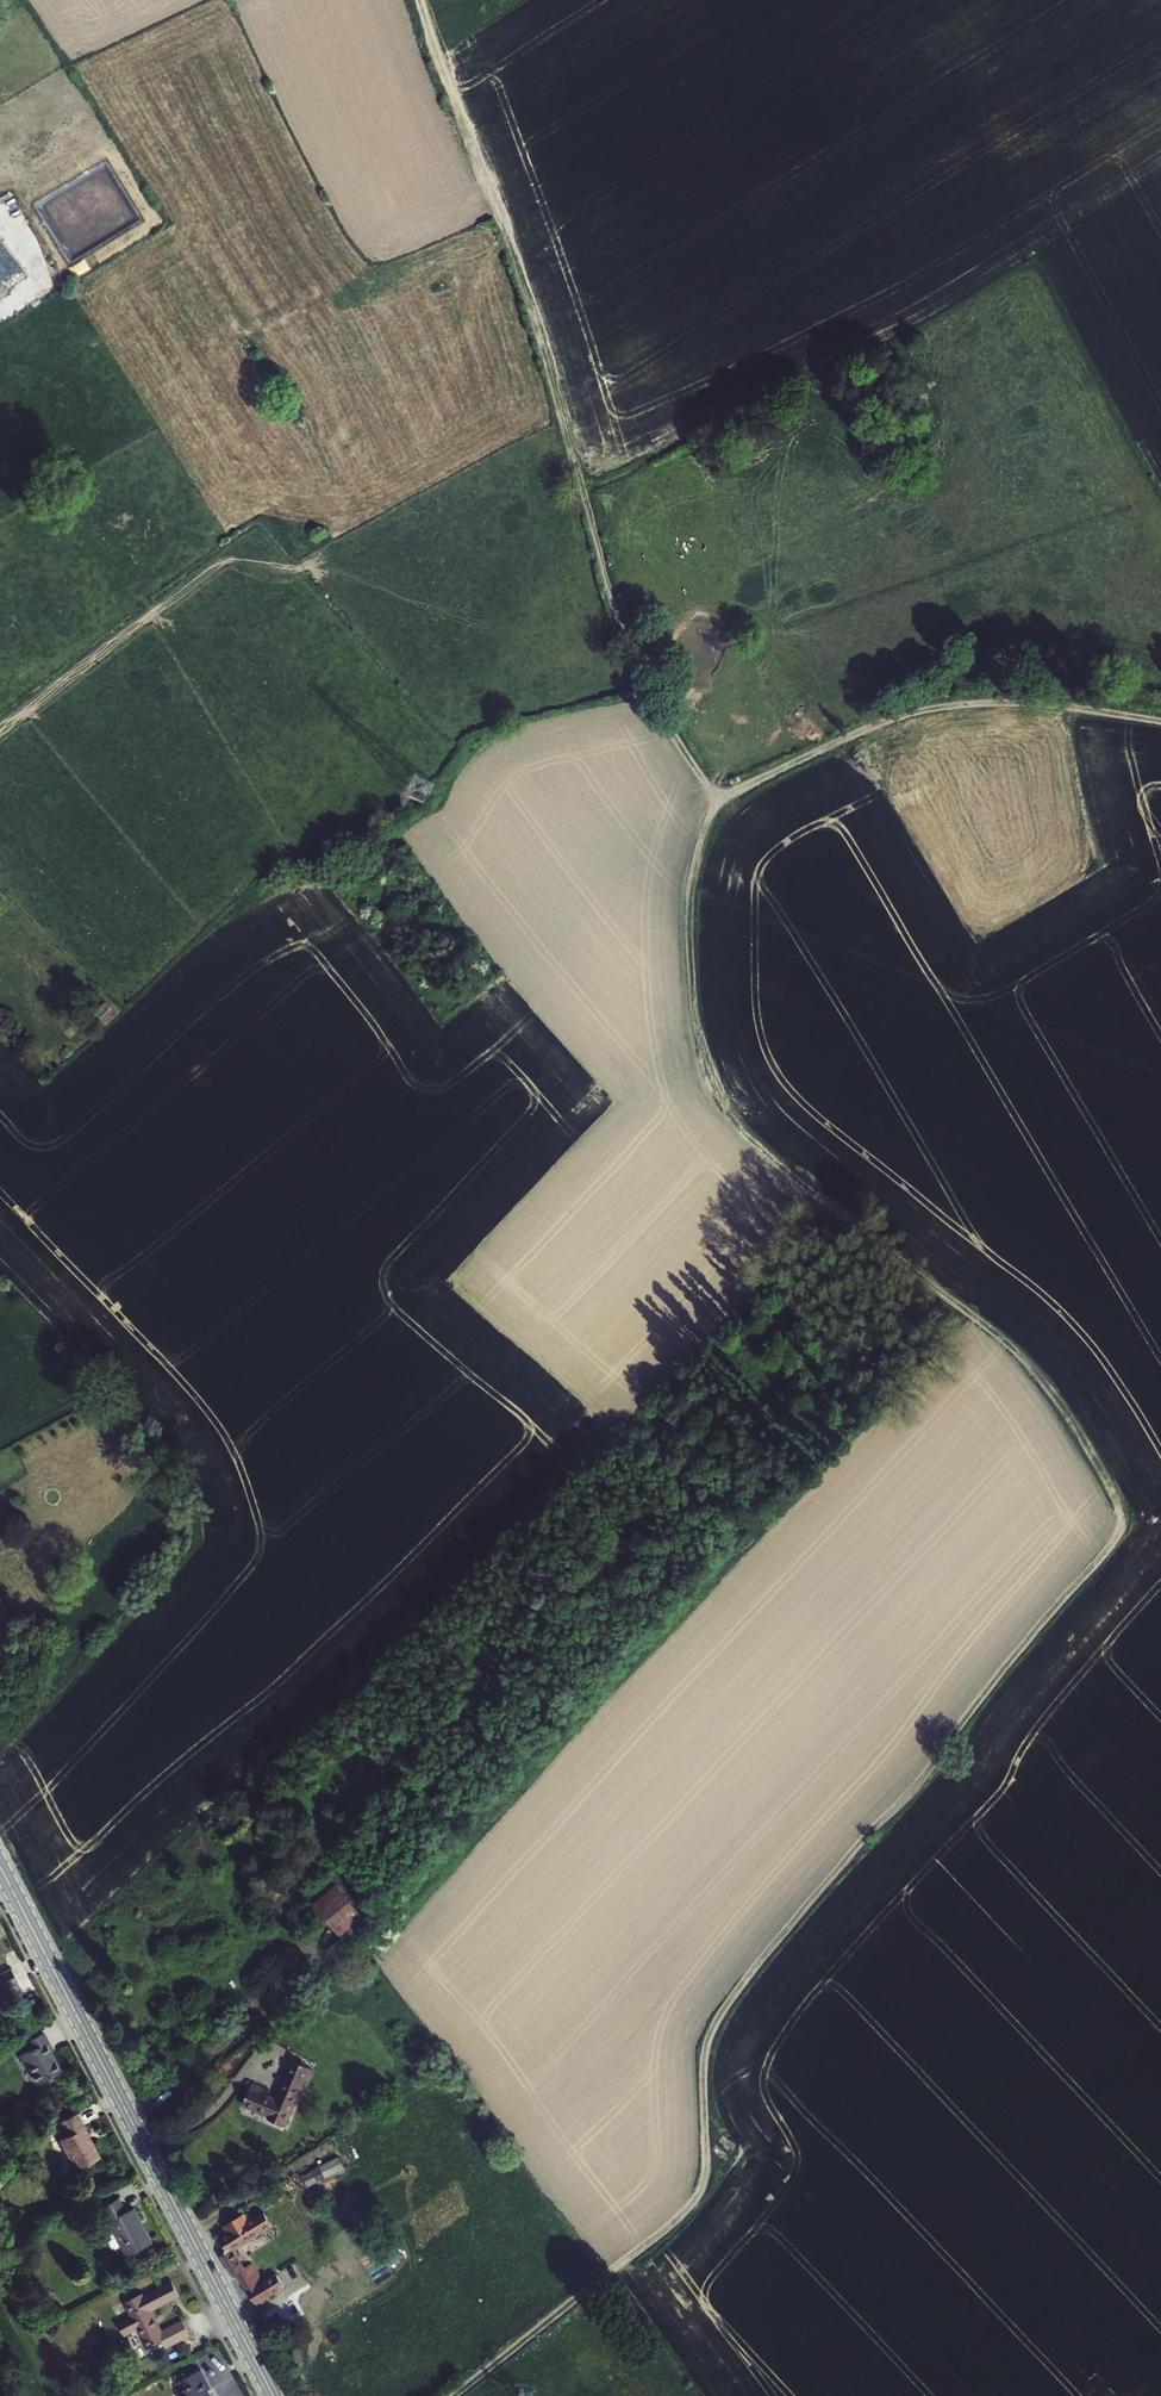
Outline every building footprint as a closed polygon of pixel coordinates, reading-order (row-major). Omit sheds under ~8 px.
[(115,1013),(106,1003),(97,1012),(106,1021),(115,1013)] [(337,1884),(313,1904),(342,1937),(365,1918),(337,1884)] [(0,2007),(20,1997),(13,1982),(0,1988),(0,2006),(0,2007)] [(61,2085),(51,2066),(54,2064),(45,2045),(25,2055),(30,2064),(21,2068),(26,2078),(29,2077),(39,2096),(61,2085)] [(264,2088),(252,2083),(243,2104),(270,2115),(269,2119),(285,2126),(294,2104),(297,2105),(311,2071),(293,2063),(291,2066),(278,2100),(262,2094),(264,2088)] [(77,2183),(101,2171),(92,2154),(91,2155),(85,2145),(87,2144),(78,2125),(62,2133),(70,2147),(61,2152),(77,2183)] [(310,2186),(345,2169),(339,2157),(305,2174),(310,2186)] [(130,2270),(154,2257),(136,2222),(128,2226),(120,2211),(102,2220),(110,2235),(112,2235),(130,2270)] [(245,2213),(229,2223),(232,2228),(228,2231),(219,2236),(228,2251),(222,2255),(234,2275),(238,2272),(257,2303),(285,2286),(277,2273),(263,2282),(251,2263),(244,2267),(233,2250),(273,2226),(265,2213),(250,2221),(245,2213)] [(232,2228),(229,2223),(224,2226),(228,2231),(232,2228)] [(144,2306),(125,2316),(132,2329),(119,2335),(126,2349),(140,2342),(150,2361),(164,2353),(168,2361),(191,2348),(183,2332),(166,2340),(167,2342),(160,2346),(150,2327),(154,2325),(153,2323),(173,2312),(171,2310),(179,2305),(173,2293),(145,2307),(144,2306)] [(163,2342),(154,2325),(150,2327),(160,2346),(167,2342),(166,2340),(163,2342)] [(208,2390),(210,2389),(200,2370),(176,2382),(181,2391),(177,2393),(179,2395),(211,2395),(208,2390)]
